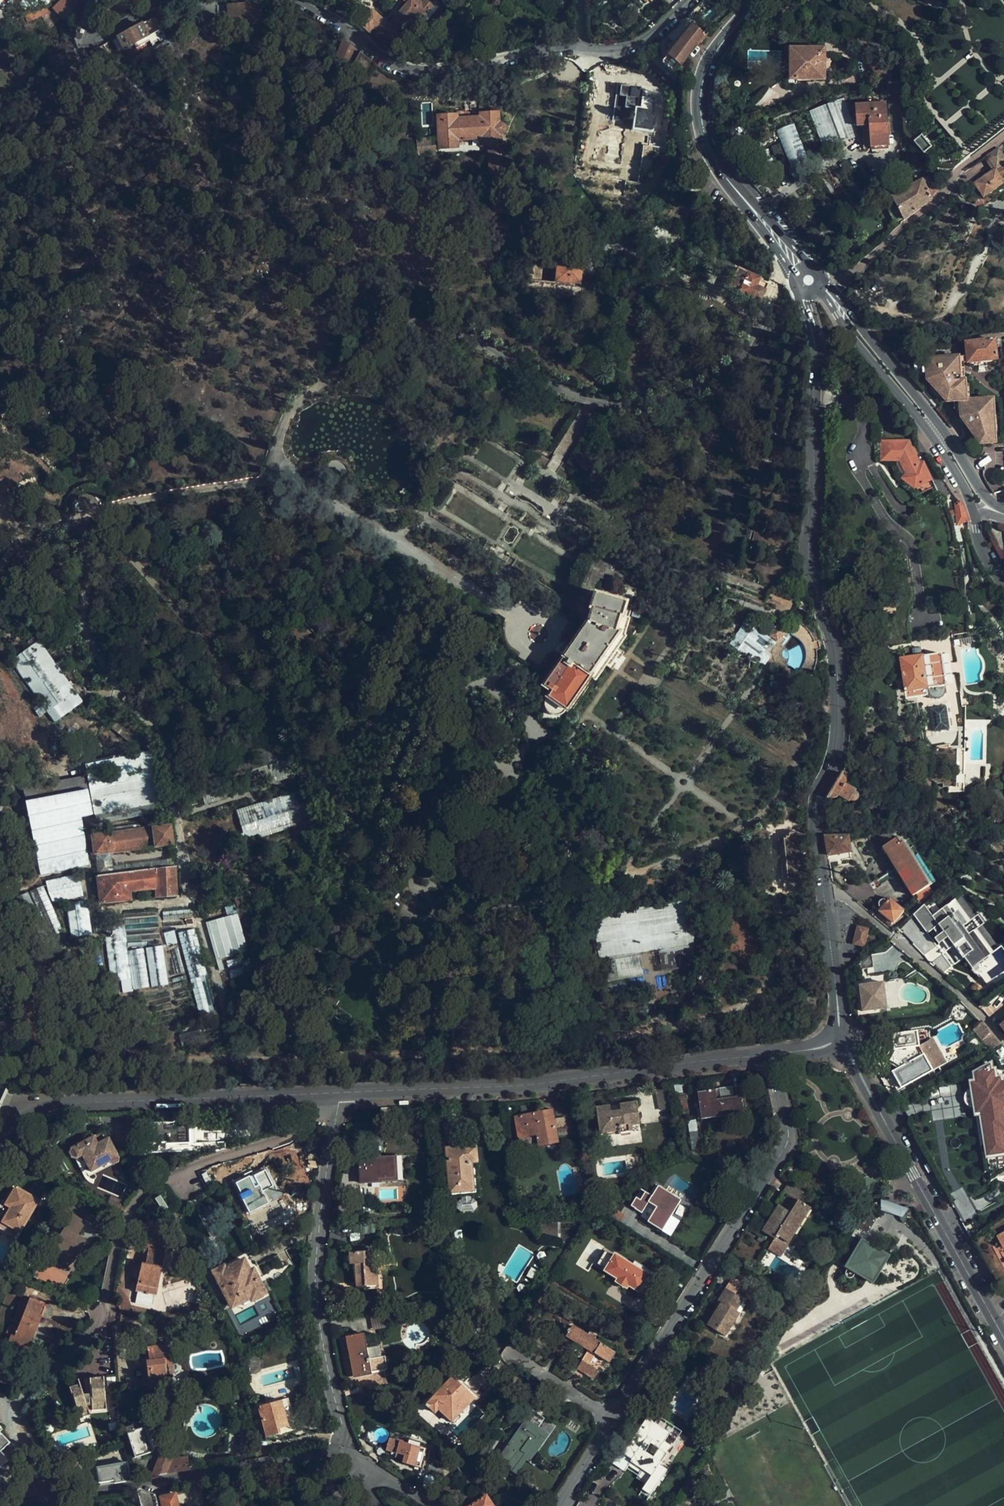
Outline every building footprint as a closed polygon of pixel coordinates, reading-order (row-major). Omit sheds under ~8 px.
[(50,11),(61,19),(71,10),(77,0),(61,0),(50,11)] [(260,0),(249,0),(249,3),(225,5),(226,21),(243,20),(243,25),(259,25),(260,0)] [(421,22),(433,7),(424,0),(422,3),(418,0),(414,0),(407,9),(405,7),(388,27),(371,13),(360,26),(370,34),(374,30),(389,43),(400,29),(406,34),(417,22),(420,23),(421,22)] [(454,11),(465,13),(468,0),(457,0),(454,11)] [(323,9),(331,13),(334,6),(327,2),(323,9)] [(433,7),(421,22),(425,22),(430,19),(436,11),(433,7)] [(28,22),(41,15),(39,9),(22,18),(23,20),(28,22)] [(140,25),(113,40),(119,50),(122,49),(123,50),(134,45),(147,37),(140,25)] [(697,44),(699,45),(700,43),(705,38),(701,34),(702,32),(694,25),(686,34),(667,56),(661,64),(674,75),(679,68),(697,44)] [(667,56),(686,34),(684,32),(665,54),(667,56)] [(147,37),(134,45),(135,48),(149,41),(147,37)] [(859,41),(857,50),(876,54),(875,45),(859,41)] [(356,52),(343,42),(336,58),(348,67),(356,52)] [(790,50),(790,62),(794,62),(794,81),(824,81),(824,71),(826,71),(826,54),(817,53),(817,50),(790,50)] [(794,62),(790,62),(785,62),(785,81),(794,81),(794,62)] [(631,71),(630,82),(622,81),(622,91),(620,106),(618,107),(617,110),(617,113),(622,117),(626,117),(627,115),(638,116),(641,83),(642,72),(631,71)] [(873,78),(873,87),(887,84),(892,83),(891,77),(873,78)] [(622,81),(614,80),(613,90),(622,91),(622,81)] [(892,83),(887,84),(887,91),(868,93),(868,101),(888,100),(891,133),(904,132),(900,81),(892,83)] [(824,149),(846,141),(857,136),(842,99),(810,111),(824,149)] [(423,123),(433,123),(432,103),(423,103),(423,123)] [(885,104),(856,106),(857,127),(862,127),(864,148),(889,146),(885,104)] [(456,118),(456,115),(437,116),(438,149),(488,146),(489,177),(502,176),(502,173),(510,173),(509,158),(501,159),(500,137),(503,136),(505,133),(506,129),(503,126),(499,123),(499,113),(479,114),(479,117),(456,118)] [(922,137),(914,144),(923,154),(931,148),(922,137)] [(432,142),(419,143),(419,155),(438,154),(437,146),(433,146),(432,142)] [(650,168),(653,147),(643,146),(640,166),(650,168)] [(1003,179),(1003,157),(999,149),(987,157),(995,170),(975,185),(984,198),(1003,185),(1003,180),(1003,179)] [(661,153),(653,153),(654,170),(662,169),(661,153)] [(678,165),(681,177),(695,172),(692,161),(678,165)] [(892,197),(905,220),(930,202),(930,200),(937,190),(929,176),(909,187),(907,182),(901,186),(903,190),(892,197)] [(685,191),(694,197),(697,193),(688,187),(685,191)] [(582,258),(557,256),(555,283),(580,284),(582,258)] [(759,302),(764,291),(756,287),(758,281),(759,279),(737,269),(727,292),(737,297),(739,293),(759,302)] [(756,287),(764,291),(767,285),(758,281),(756,287)] [(879,321),(876,328),(883,330),(886,323),(879,321)] [(996,341),(966,344),(968,358),(968,365),(998,362),(996,341)] [(968,365),(968,358),(926,361),(928,381),(948,404),(960,403),(967,402),(964,365),(968,365)] [(967,402),(960,403),(961,419),(980,445),(996,445),(993,401),(967,402)] [(882,459),(897,461),(900,461),(906,473),(905,475),(903,478),(915,488),(932,479),(924,463),(922,464),(917,455),(918,454),(914,447),(913,448),(910,441),(883,441),(882,459)] [(900,461),(897,461),(898,466),(901,472),(905,475),(906,473),(900,461)] [(958,526),(969,522),(964,506),(961,503),(951,506),(958,526)] [(597,596),(607,563),(597,560),(585,564),(577,589),(593,594),(588,610),(590,611),(586,623),(571,644),(563,656),(541,686),(549,692),(546,698),(564,710),(589,677),(595,681),(626,638),(624,636),(632,606),(597,596)] [(786,622),(778,617),(773,624),(777,627),(771,636),(779,641),(785,632),(783,630),(786,625),(786,622)] [(42,639),(11,661),(54,721),(85,699),(42,639)] [(563,656),(571,644),(566,640),(558,652),(563,656)] [(946,685),(942,653),(922,656),(921,646),(913,647),(914,657),(907,657),(908,663),(901,664),(906,696),(928,694),(933,698),(938,697),(946,692),(946,685)] [(796,676),(786,670),(781,676),(785,679),(782,683),(789,687),(796,676)] [(560,715),(564,710),(546,698),(545,700),(543,704),(544,710),(549,714),(553,716),(560,715)] [(965,705),(950,705),(950,748),(925,747),(930,777),(936,782),(942,783),(942,785),(948,786),(948,790),(963,790),(965,705)] [(83,777),(23,789),(41,874),(89,864),(80,817),(91,815),(83,777)] [(842,777),(830,797),(834,798),(837,798),(840,796),(850,802),(854,802),(857,801),(858,798),(858,795),(857,792),(846,786),(847,782),(845,779),(842,777)] [(299,793),(236,810),(245,844),(309,826),(299,793)] [(155,804),(95,816),(96,823),(157,811),(155,804)] [(172,844),(170,827),(92,836),(94,853),(112,851),(172,844)] [(784,836),(776,838),(782,877),(791,876),(791,878),(793,880),(798,879),(799,877),(799,875),(803,875),(797,835),(794,836),(793,834),(792,832),(785,833),(784,836)] [(848,836),(825,836),(828,856),(851,853),(848,836)] [(928,886),(902,844),(899,846),(895,840),(883,848),(913,895),(921,904),(934,892),(928,886)] [(908,840),(902,844),(928,886),(934,882),(908,840)] [(112,851),(94,853),(97,877),(114,875),(113,865),(112,851)] [(114,875),(175,868),(173,859),(113,865),(114,875)] [(114,875),(97,877),(100,902),(131,898),(130,890),(155,888),(156,897),(176,895),(175,868),(114,875)] [(74,876),(46,882),(48,892),(51,891),(54,902),(78,897),(74,876)] [(43,886),(30,892),(51,936),(63,931),(43,886)] [(51,944),(27,891),(15,897),(40,950),(51,944)] [(932,917),(923,905),(911,915),(927,935),(933,930),(939,938),(944,934),(947,938),(942,942),(948,951),(954,947),(963,959),(964,958),(979,978),(998,964),(990,954),(999,948),(982,925),(984,923),(978,915),(975,916),(960,896),(932,917)] [(877,910),(879,912),(890,899),(887,897),(885,900),(881,900),(879,902),(877,905),(879,908),(877,910)] [(890,899),(879,912),(893,923),(903,911),(890,899)] [(70,938),(92,934),(88,900),(65,903),(70,938)] [(695,945),(688,901),(593,915),(600,959),(695,945)] [(255,924),(249,902),(235,905),(242,927),(255,924)] [(234,914),(206,922),(216,961),(245,953),(234,914)] [(127,979),(121,926),(113,927),(114,935),(105,936),(111,981),(127,979)] [(867,930),(857,928),(854,945),(864,947),(867,930)] [(178,933),(190,979),(207,975),(194,929),(178,933)] [(165,934),(168,943),(177,940),(175,932),(165,934)] [(162,946),(146,948),(152,987),(168,984),(162,946)] [(179,948),(171,950),(178,974),(185,972),(179,948)] [(144,949),(127,951),(133,990),(150,987),(144,949)] [(693,949),(659,954),(662,971),(695,965),(693,949)] [(876,968),(874,952),(862,963),(863,970),(876,968)] [(242,964),(240,956),(226,960),(228,968),(242,964)] [(644,976),(641,956),(608,961),(611,981),(644,976)] [(244,967),(229,971),(231,978),(245,974),(244,967)] [(699,973),(683,975),(684,984),(700,981),(699,973)] [(207,975),(190,979),(201,1019),(218,1014),(207,975)] [(886,982),(862,985),(864,1002),(868,1002),(869,1011),(889,1008),(886,982)] [(912,992),(929,990),(929,987),(924,982),(911,984),(912,992)] [(961,1005),(956,1006),(952,1010),(952,1017),(957,1020),(963,1020),(967,1014),(966,1008),(961,1005)] [(1001,1045),(982,1024),(974,1031),(991,1050),(1001,1045)] [(917,1031),(893,1035),(895,1051),(886,1061),(898,1067),(892,1071),(901,1088),(948,1062),(934,1038),(920,1046),(917,1031)] [(974,1072),(992,1070),(991,1063),(974,1072)] [(974,1072),(975,1083),(972,1083),(970,1084),(971,1090),(974,1109),(975,1115),(980,1114),(989,1171),(1003,1169),(1003,1138),(1003,1133),(1003,1082),(1000,1083),(1000,1079),(994,1080),(992,1070),(974,1072)] [(744,1114),(741,1086),(733,1087),(735,1098),(717,1100),(716,1090),(695,1093),(698,1112),(700,1112),(701,1119),(744,1114)] [(735,1098),(733,1087),(716,1090),(717,1100),(735,1098)] [(974,1109),(971,1090),(968,1091),(966,1093),(965,1096),(964,1100),(966,1104),(967,1106),(970,1108),(974,1109)] [(610,1108),(597,1110),(602,1136),(621,1133),(622,1135),(633,1132),(633,1126),(640,1125),(637,1103),(621,1106),(622,1113),(611,1114),(610,1108)] [(552,1110),(515,1116),(519,1139),(538,1136),(540,1145),(558,1142),(556,1130),(554,1121),(552,1110)] [(570,1118),(554,1121),(556,1130),(571,1128),(570,1118)] [(696,1119),(689,1120),(692,1148),(700,1147),(696,1119)] [(195,1121),(150,1122),(150,1133),(156,1133),(156,1142),(166,1142),(166,1145),(179,1144),(179,1148),(196,1147),(195,1121)] [(119,1157),(109,1137),(103,1140),(98,1132),(71,1147),(72,1149),(71,1149),(70,1152),(72,1157),(75,1157),(76,1157),(81,1168),(84,1166),(85,1169),(82,1171),(84,1176),(88,1174),(99,1168),(97,1165),(108,1159),(110,1162),(113,1164),(118,1161),(119,1157)] [(538,1136),(519,1139),(521,1149),(540,1145),(538,1136)] [(475,1148),(444,1150),(445,1172),(450,1172),(452,1191),(474,1189),(471,1162),(477,1161),(475,1148)] [(378,1157),(360,1158),(361,1183),(380,1182),(379,1178),(397,1177),(396,1159),(378,1160),(378,1157)] [(90,1177),(113,1164),(110,1162),(108,1159),(97,1165),(99,1168),(88,1174),(90,1177)] [(1003,1172),(1003,1169),(989,1171),(986,1172),(992,1180),(1003,1172)] [(255,1195),(261,1192),(271,1186),(263,1171),(253,1176),(252,1175),(234,1184),(248,1213),(261,1207),(255,1195)] [(653,1194),(658,1186),(654,1183),(649,1191),(653,1194)] [(800,1202),(805,1193),(789,1183),(783,1192),(793,1199),(788,1207),(794,1211),(793,1213),(780,1205),(775,1212),(763,1231),(775,1240),(773,1244),(778,1247),(784,1239),(789,1243),(810,1209),(800,1202)] [(649,1221),(663,1229),(681,1200),(658,1186),(653,1194),(649,1191),(643,1188),(631,1207),(641,1213),(649,1201),(657,1207),(649,1221)] [(15,1187),(6,1202),(2,1209),(0,1213),(0,1228),(16,1238),(38,1200),(15,1187)] [(267,1204),(261,1192),(255,1195),(261,1207),(267,1204)] [(472,1197),(460,1198),(457,1202),(457,1205),(461,1208),(473,1208),(476,1204),(475,1200),(472,1197)] [(889,1203),(886,1200),(884,1204),(891,1207),(896,1209),(900,1210),(901,1215),(907,1214),(904,1206),(894,1205),(889,1203)] [(775,1212),(780,1205),(776,1202),(772,1209),(775,1212)] [(124,1214),(127,1208),(121,1205),(118,1211),(124,1214)] [(44,1211),(37,1207),(29,1221),(36,1225),(44,1211)] [(626,1215),(613,1207),(608,1215),(622,1223),(626,1215)] [(84,1224),(72,1216),(58,1236),(61,1239),(50,1255),(67,1266),(79,1249),(71,1244),(84,1224)] [(784,1251),(789,1243),(784,1239),(778,1247),(784,1251)] [(146,1264),(142,1264),(137,1290),(138,1290),(136,1302),(154,1306),(166,1245),(146,1240),(144,1252),(149,1252),(146,1264)] [(862,1240),(845,1267),(873,1284),(889,1257),(862,1240)] [(639,1291),(649,1274),(616,1253),(614,1255),(606,1250),(598,1263),(606,1268),(605,1270),(619,1278),(617,1281),(627,1288),(629,1285),(639,1291)] [(375,1251),(351,1253),(352,1264),(355,1264),(357,1287),(378,1286),(375,1251)] [(67,1266),(50,1255),(47,1259),(65,1270),(67,1266)] [(223,1265),(212,1270),(231,1306),(250,1296),(252,1299),(254,1298),(262,1294),(265,1293),(253,1269),(250,1271),(243,1259),(231,1265),(224,1268),(223,1265)] [(743,1284),(733,1277),(726,1289),(736,1295),(743,1284)] [(118,1289),(116,1292),(124,1295),(128,1303),(127,1312),(131,1312),(130,1305),(127,1297),(123,1293),(118,1289)] [(736,1295),(726,1289),(718,1301),(721,1303),(718,1308),(707,1325),(716,1331),(719,1326),(729,1332),(741,1315),(737,1312),(744,1300),(736,1295)] [(124,1295),(116,1292),(115,1297),(119,1299),(117,1301),(122,1311),(127,1312),(128,1303),(124,1295)] [(46,1304),(30,1297),(17,1328),(9,1325),(6,1332),(10,1334),(7,1341),(27,1349),(46,1304)] [(382,1312),(370,1314),(373,1329),(384,1327),(382,1312)] [(596,1354),(609,1362),(615,1352),(612,1350),(589,1336),(574,1326),(568,1336),(572,1339),(589,1350),(578,1366),(585,1370),(583,1373),(594,1380),(599,1371),(589,1365),(596,1354)] [(719,1326),(716,1331),(725,1338),(729,1332),(719,1326)] [(589,1336),(612,1350),(614,1346),(592,1332),(589,1336)] [(368,1350),(364,1334),(347,1337),(354,1378),(373,1374),(372,1372),(387,1369),(385,1356),(381,1356),(380,1348),(368,1350)] [(562,1338),(569,1343),(572,1339),(568,1336),(565,1334),(562,1338)] [(562,1338),(554,1352),(561,1356),(569,1343),(562,1338)] [(140,1364),(143,1386),(161,1383),(159,1375),(166,1374),(164,1357),(170,1356),(169,1345),(165,1346),(165,1344),(144,1348),(145,1358),(146,1363),(140,1364)] [(164,1357),(166,1374),(173,1373),(170,1356),(164,1357)] [(90,1378),(91,1394),(85,1395),(81,1383),(71,1386),(80,1418),(91,1415),(89,1406),(92,1406),(93,1410),(107,1409),(104,1376),(90,1378)] [(475,1398),(460,1385),(453,1378),(427,1405),(435,1413),(439,1410),(454,1424),(462,1416),(460,1414),(475,1398)] [(285,1417),(293,1415),(288,1398),(281,1400),(285,1417)] [(285,1417),(281,1400),(258,1406),(266,1436),(279,1432),(278,1428),(288,1425),(285,1417)] [(533,1410),(498,1459),(515,1471),(526,1455),(529,1457),(544,1436),(536,1431),(545,1418),(533,1410)] [(643,1433),(651,1420),(647,1418),(638,1430),(643,1433)] [(651,1494),(667,1469),(660,1465),(672,1446),(664,1441),(669,1433),(651,1420),(643,1433),(638,1430),(626,1448),(624,1446),(613,1462),(625,1470),(628,1466),(640,1473),(649,1479),(646,1483),(643,1488),(651,1494)] [(132,1425),(126,1427),(135,1457),(153,1451),(145,1426),(134,1430),(132,1425)] [(9,1442),(0,1433),(0,1451),(9,1442)] [(399,1451),(398,1455),(407,1458),(406,1461),(421,1465),(426,1449),(391,1439),(388,1448),(395,1450),(399,1451)] [(152,1477),(165,1474),(170,1459),(160,1456),(152,1477)] [(170,1459),(165,1474),(188,1471),(186,1457),(170,1459)] [(114,1483),(131,1480),(128,1464),(97,1469),(99,1483),(100,1483),(113,1481),(114,1482),(114,1483)] [(637,1477),(646,1483),(649,1479),(640,1473),(637,1477)] [(136,1491),(140,1505),(155,1505),(152,1495),(139,1490),(136,1491)] [(159,1496),(158,1497),(161,1505),(177,1505),(174,1492),(159,1496)] [(471,1505),(494,1505),(487,1496),(471,1505)]
